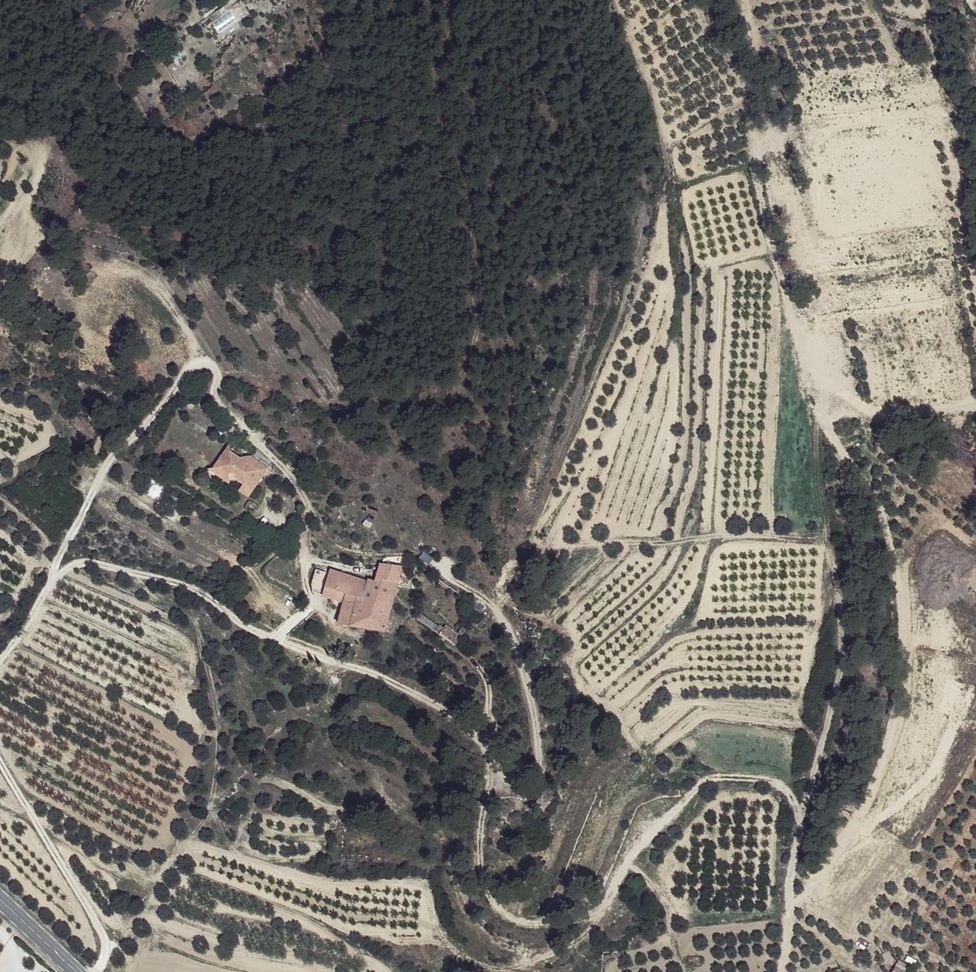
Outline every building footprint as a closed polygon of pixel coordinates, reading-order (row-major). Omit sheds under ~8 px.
[(96,393),(90,389),(87,392),(93,398),(96,393)] [(227,453),(224,448),(208,473),(225,485),(223,472),(216,468),(227,453)] [(237,459),(227,453),(216,468),(223,472),(225,485),(237,482),(243,486),(253,492),(261,477),(246,466),(244,458),(237,459)] [(250,456),(244,458),(246,466),(261,477),(266,469),(250,456)] [(253,492),(243,486),(239,492),(248,498),(253,492)] [(327,574),(315,568),(311,584),(311,592),(343,604),(338,626),(384,632),(402,564),(378,562),(374,580),(366,578),(365,581),(327,569),(327,574)] [(481,609),(471,623),(481,629),(491,615),(481,609)] [(446,626),(439,635),(453,646),(462,636),(446,626)]
